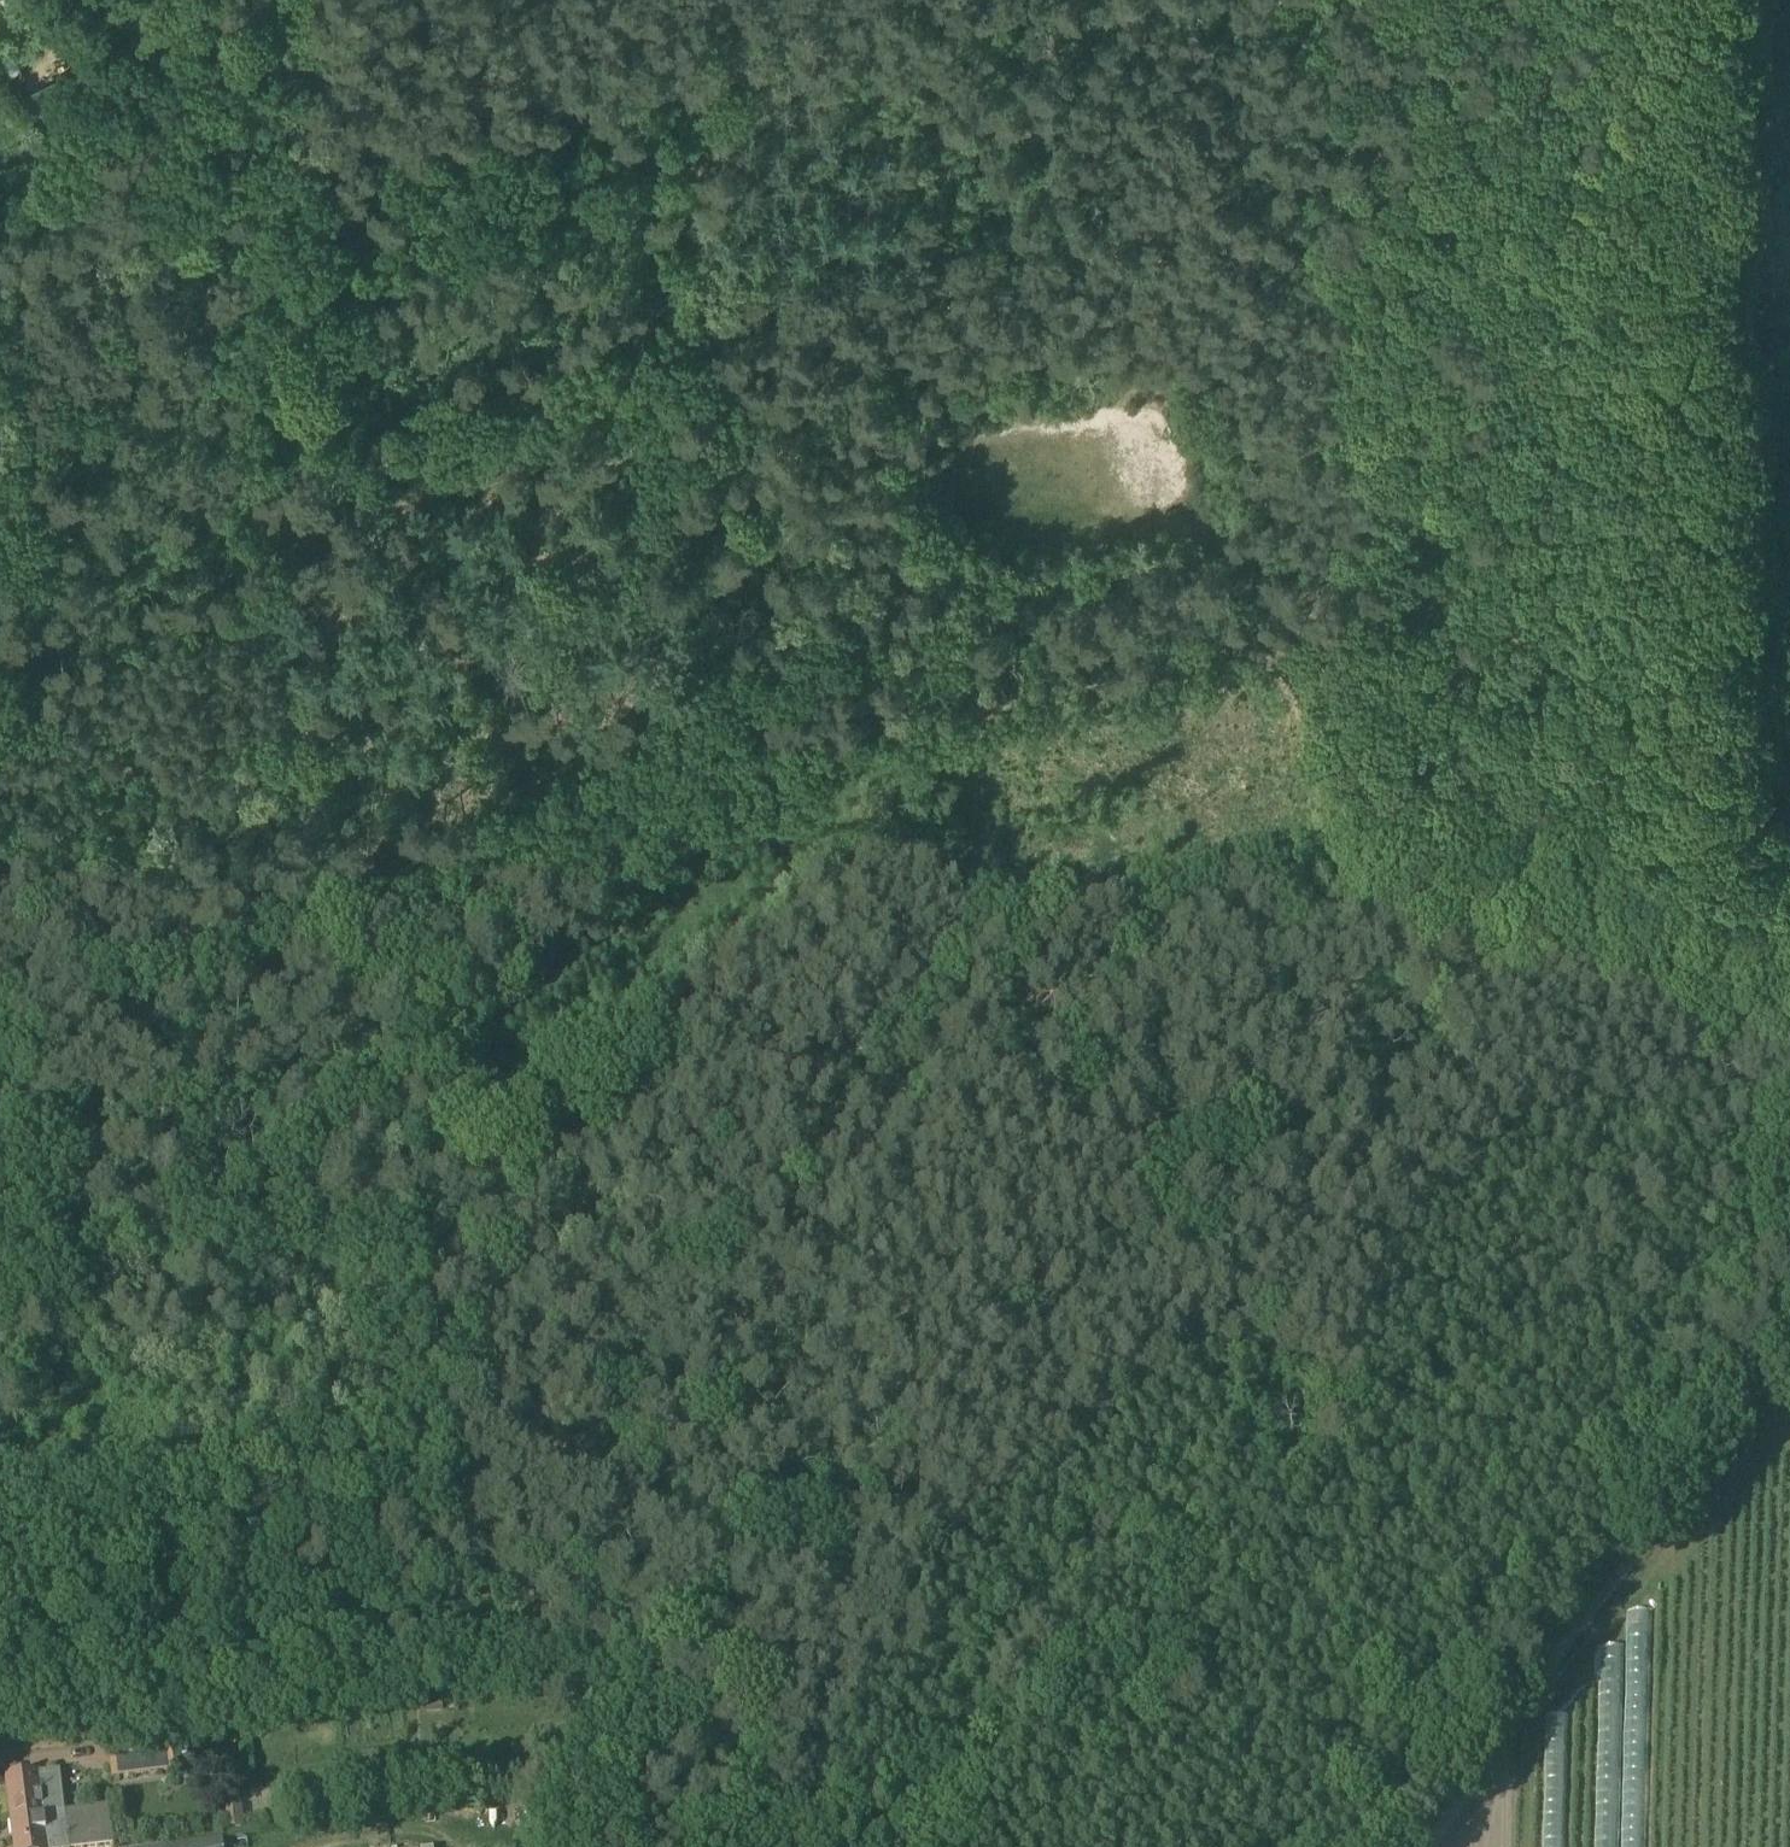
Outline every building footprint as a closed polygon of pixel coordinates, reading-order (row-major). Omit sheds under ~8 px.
[(141,1733),(130,1734),(127,1711),(107,1713),(109,1736),(115,1779),(176,1771),(171,1734),(141,1738),(141,1733)] [(66,1815),(66,1812),(61,1771),(8,1777),(13,1821),(66,1815)] [(116,1843),(111,1806),(66,1812),(66,1815),(13,1821),(16,1846),(85,1846),(116,1843)] [(223,1831),(245,1828),(243,1808),(221,1810),(223,1831)]
